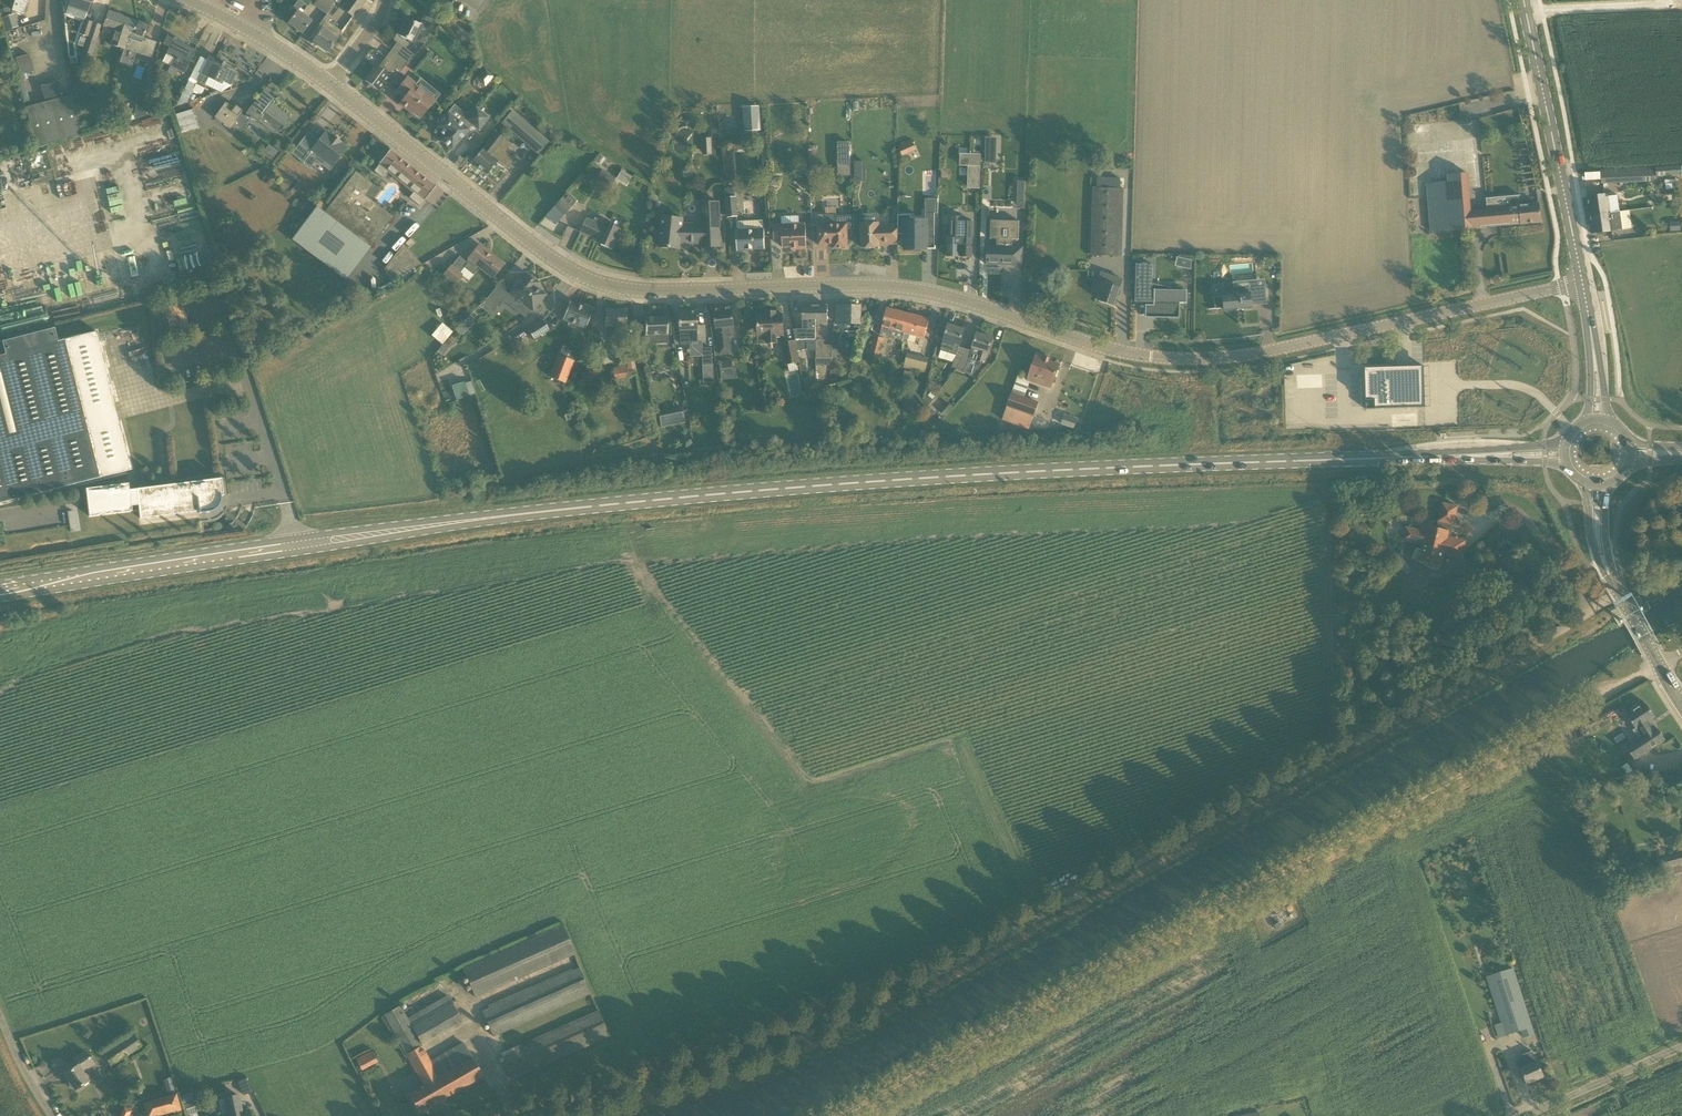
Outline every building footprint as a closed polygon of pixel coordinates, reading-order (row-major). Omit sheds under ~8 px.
[(13,10),(24,13),(28,0),(16,0),(13,10)] [(68,6),(87,12),(91,0),(70,0),(68,6)] [(297,11),(288,23),(302,34),(311,21),(302,14),(311,2),(307,0),(300,0),(299,0),(293,7),(297,11)] [(314,4),(326,13),(336,0),(317,0),(314,4)] [(366,0),(349,0),(342,9),(344,10),(353,17),(359,10),(366,0)] [(10,14),(9,7),(0,9),(1,16),(10,14)] [(109,11),(104,26),(114,29),(112,36),(109,44),(123,48),(126,39),(127,39),(129,35),(132,36),(137,22),(119,15),(119,14),(109,11)] [(6,31),(18,27),(15,14),(2,18),(6,31)] [(319,25),(322,28),(313,42),(326,51),(326,52),(327,52),(327,51),(330,46),(331,46),(337,39),(342,32),(341,32),(328,22),(331,18),(327,15),(319,25)] [(84,20),(79,34),(88,37),(93,22),(84,19),(84,20)] [(422,19),(419,25),(407,19),(399,35),(413,42),(418,32),(426,36),(432,24),(422,19)] [(81,61),(79,67),(86,69),(97,38),(99,32),(101,25),(93,22),(88,37),(80,61),(81,61)] [(156,42),(144,38),(148,25),(137,22),(132,36),(129,35),(127,39),(126,39),(123,48),(151,57),(156,42)] [(169,66),(184,74),(196,50),(181,43),(182,41),(168,34),(163,44),(169,47),(166,54),(162,62),(169,66)] [(397,42),(390,52),(407,64),(415,55),(406,49),(397,42)] [(400,72),(407,64),(390,52),(379,67),(375,65),(369,73),(370,74),(365,81),(378,90),(383,83),(384,84),(391,75),(390,74),(395,68),(400,72)] [(12,59),(17,76),(33,72),(29,54),(12,59)] [(69,55),(70,65),(78,64),(77,54),(69,55)] [(228,88),(231,86),(234,79),(239,71),(225,64),(225,63),(223,62),(223,63),(209,56),(207,61),(199,58),(176,106),(187,103),(196,82),(204,86),(207,78),(228,88)] [(487,84),(493,77),(486,70),(479,77),(487,84)] [(435,100),(407,78),(397,91),(405,97),(400,104),(411,113),(412,112),(420,118),(435,100)] [(45,102),(26,107),(37,148),(82,134),(72,95),(62,98),(58,83),(41,87),(45,102)] [(279,131),(281,128),(289,117),(277,108),(276,110),(270,105),(271,104),(274,99),(275,100),(275,99),(272,96),(263,90),(263,91),(259,96),(258,98),(248,112),(246,114),(244,112),(237,107),(235,109),(230,106),(227,103),(215,118),(231,130),(236,122),(242,115),(249,120),(251,117),(257,122),(259,121),(261,118),(277,130),(279,131)] [(144,113),(145,106),(136,104),(134,119),(143,117),(144,113)] [(760,106),(743,107),(745,132),(761,131),(760,106)] [(452,150),(472,125),(479,131),(490,118),(477,107),(462,124),(448,112),(445,116),(439,118),(438,124),(435,128),(444,135),(440,140),(452,150)] [(176,115),(181,133),(199,128),(194,109),(176,115)] [(510,112),(501,122),(537,153),(546,142),(510,112)] [(544,125),(539,131),(543,135),(549,129),(544,125)] [(307,134),(291,154),(304,164),(304,165),(310,169),(316,160),(329,171),(347,148),(339,141),(338,142),(333,139),(334,138),(326,131),(317,142),(307,134)] [(505,139),(496,132),(471,162),(487,175),(498,162),(506,169),(514,159),(499,146),(505,139)] [(712,137),(701,138),(702,154),(712,154),(712,137)] [(986,138),(985,163),(996,164),(997,138),(986,138)] [(156,141),(140,146),(141,150),(135,152),(137,158),(159,151),(156,141)] [(723,162),(732,162),(732,142),(723,142),(723,162)] [(850,142),(838,143),(838,166),(850,165),(850,142)] [(902,156),(910,153),(905,143),(898,146),(902,156)] [(278,151),(268,144),(262,154),(271,161),(278,151)] [(390,150),(383,158),(379,163),(380,164),(374,171),(382,178),(388,170),(402,181),(413,168),(390,150)] [(865,162),(854,162),(854,171),(866,171),(865,162)] [(1681,165),(1656,167),(1657,176),(1681,174),(1681,166),(1681,165)] [(968,188),(980,188),(981,166),(969,166),(968,188)] [(413,168),(402,181),(414,191),(409,197),(420,206),(425,199),(425,200),(436,186),(413,168)] [(1654,181),(1653,168),(1601,170),(1601,173),(1601,183),(1654,181)] [(602,169),(596,178),(610,187),(616,178),(602,169)] [(322,215),(324,212),(370,247),(393,217),(371,201),(379,190),(373,185),(355,171),(328,208),(319,202),(314,209),(322,215)] [(1470,212),(1467,173),(1448,174),(1448,182),(1427,184),(1431,232),(1472,228),(1470,212)] [(774,178),(768,179),(768,187),(776,186),(776,178),(774,178)] [(1025,186),(1018,186),(1017,202),(1024,203),(1025,186)] [(737,216),(734,188),(725,189),(726,197),(725,197),(728,217),(737,216)] [(1123,188),(1113,188),(1097,188),(1092,188),(1090,256),(1122,256),(1123,223),(1123,188)] [(564,215),(576,201),(566,193),(554,206),(564,215)] [(1607,196),(1606,194),(1587,197),(1590,216),(1619,211),(1617,195),(1607,196)] [(305,195),(297,205),(307,213),(314,203),(305,195)] [(1472,228),(1480,228),(1490,227),(1489,224),(1499,223),(1499,226),(1511,225),(1540,222),(1539,204),(1519,206),(1518,196),(1520,196),(1520,195),(1506,197),(1506,205),(1487,207),(1487,210),(1478,211),(1470,212),(1472,228)] [(663,216),(661,236),(660,247),(680,249),(680,243),(703,244),(703,247),(721,247),(719,201),(701,202),(702,225),(682,224),(683,218),(663,216)] [(1619,211),(1590,216),(1592,234),(1612,231),(1622,229),(1619,211)] [(935,235),(934,213),(925,213),(925,221),(913,222),(913,221),(911,221),(911,216),(902,216),(902,215),(898,215),(898,234),(899,234),(905,234),(905,249),(913,249),(913,247),(917,247),(926,247),(926,235),(935,235)] [(848,248),(847,229),(855,229),(854,215),(836,216),(836,214),(818,215),(818,227),(819,245),(832,245),(832,248),(848,248)] [(782,217),(782,224),(773,225),(774,239),(782,239),(782,248),(791,247),(791,250),(806,249),(806,223),(799,224),(798,216),(782,217)] [(961,239),(961,257),(972,257),(973,222),(962,222),(962,217),(951,216),(950,239),(961,239)] [(593,221),(586,218),(580,232),(601,242),(600,245),(611,250),(620,229),(610,224),(608,228),(602,225),(603,222),(594,218),(593,221)] [(1019,221),(1007,221),(1007,228),(991,227),(990,239),(997,239),(997,247),(990,247),(987,246),(986,265),(1002,265),(1002,263),(1006,263),(1006,265),(1014,265),(1015,247),(1012,247),(1013,239),(1019,240),(1019,221)] [(1672,222),(1672,231),(1681,231),(1680,221),(1672,222)] [(879,223),(861,223),(862,248),(864,248),(865,249),(870,249),(872,247),(874,247),(874,245),(897,244),(896,225),(879,225),(879,223)] [(765,249),(764,229),(736,230),(737,252),(753,251),(753,250),(765,249)] [(405,243),(409,248),(414,242),(411,238),(405,243)] [(384,270),(391,281),(422,264),(403,244),(384,270)] [(478,266),(493,278),(504,264),(479,245),(468,259),(470,260),(467,263),(459,256),(452,265),(451,264),(442,275),(455,285),(463,275),(460,272),(464,267),(472,274),(478,266)] [(344,263),(358,288),(376,278),(362,253),(344,263)] [(1154,306),(1154,315),(1168,315),(1168,316),(1179,317),(1179,318),(1180,318),(1180,304),(1187,304),(1187,291),(1186,291),(1186,295),(1155,294),(1155,291),(1154,291),(1154,294),(1152,294),(1152,284),(1153,265),(1136,265),(1135,303),(1154,303),(1154,306)] [(521,276),(509,293),(522,303),(516,310),(526,317),(531,310),(533,311),(545,295),(535,287),(539,283),(526,273),(523,278),(521,276)] [(1098,282),(1095,281),(1092,291),(1100,294),(1098,300),(1114,305),(1117,295),(1119,296),(1121,291),(1119,290),(1123,279),(1111,275),(1107,285),(1098,282)] [(493,312),(497,306),(498,307),(507,295),(496,287),(487,298),(483,304),(493,312)] [(1214,298),(1216,308),(1209,309),(1209,310),(1216,309),(1224,308),(1225,311),(1238,310),(1238,311),(1239,311),(1239,310),(1243,309),(1243,310),(1243,309),(1252,309),(1252,306),(1252,303),(1266,302),(1266,304),(1267,304),(1266,287),(1234,289),(1234,294),(1223,295),(1223,297),(1214,298)] [(585,329),(592,311),(569,302),(562,320),(569,322),(568,324),(569,327),(573,328),(575,327),(576,325),(585,329)] [(816,329),(816,306),(803,306),(803,330),(794,330),(799,352),(809,350),(809,339),(815,339),(814,329),(816,329)] [(814,329),(815,339),(816,339),(816,366),(831,366),(832,358),(832,345),(824,345),(824,339),(828,339),(828,323),(828,306),(816,306),(816,329),(814,329)] [(860,324),(861,306),(837,306),(837,324),(846,324),(845,332),(860,332),(860,324)] [(735,333),(734,326),(732,308),(714,310),(716,329),(717,329),(721,355),(732,353),(730,334),(735,333)] [(903,338),(904,338),(910,314),(887,308),(882,327),(880,335),(902,341),(903,338)] [(605,309),(605,327),(613,327),(613,345),(615,346),(614,364),(624,364),(624,362),(626,362),(626,361),(632,360),(632,349),(624,349),(625,310),(605,309)] [(698,326),(698,322),(698,311),(680,312),(681,330),(681,344),(691,344),(691,341),(706,340),(705,326),(698,326)] [(776,336),(783,336),(783,314),(776,314),(776,312),(770,312),(767,312),(767,315),(758,315),(758,327),(756,327),(756,334),(758,334),(759,336),(759,344),(777,343),(776,336)] [(929,319),(910,314),(904,338),(908,340),(909,334),(925,338),(929,319)] [(667,316),(645,317),(645,319),(645,332),(646,343),(668,342),(667,316)] [(468,317),(462,323),(468,329),(474,323),(468,317)] [(543,321),(528,330),(534,339),(549,330),(543,321)] [(961,365),(965,349),(959,347),(964,329),(948,325),(940,350),(948,352),(949,351),(957,353),(956,358),(953,367),(956,368),(958,369),(961,365)] [(0,342),(0,503),(99,478),(132,469),(96,331),(64,339),(58,341),(54,328),(0,342)] [(970,357),(977,360),(984,362),(987,352),(988,353),(993,338),(977,333),(972,350),(970,356),(970,357)] [(870,355),(879,357),(883,338),(874,336),(870,355)] [(799,370),(797,362),(799,362),(795,341),(786,343),(790,364),(788,364),(790,372),(799,370)] [(712,348),(702,348),(703,365),(713,365),(712,348)] [(970,357),(970,356),(972,350),(965,349),(961,365),(958,369),(962,372),(969,362),(970,357)] [(925,372),(928,358),(907,353),(904,368),(925,372)] [(1051,389),(1055,375),(1059,364),(1050,361),(1050,358),(1037,353),(1028,381),(1051,389)] [(565,383),(573,361),(559,355),(550,378),(565,383)] [(634,359),(632,360),(626,361),(626,362),(627,365),(613,368),(615,379),(629,377),(629,376),(637,375),(634,359)] [(733,361),(719,362),(720,365),(718,365),(720,380),(724,380),(723,372),(734,371),(733,361)] [(1425,407),(1424,366),(1365,368),(1365,374),(1366,407),(1366,409),(1425,407)] [(906,371),(904,380),(912,382),(914,373),(906,371)] [(811,390),(810,381),(803,382),(805,392),(811,390)] [(1013,392),(1007,408),(1032,418),(1038,402),(1024,397),(1013,392)] [(928,395),(924,400),(928,406),(933,400),(933,399),(928,396),(928,395)] [(945,416),(953,407),(947,401),(939,410),(945,416)] [(684,409),(671,411),(673,426),(687,424),(684,409)] [(1061,424),(1069,424),(1075,424),(1077,418),(1064,413),(1060,424),(1061,424)] [(156,440),(160,467),(165,466),(161,440),(156,440)] [(221,496),(223,495),(221,478),(128,490),(127,483),(84,488),(88,517),(131,511),(139,510),(140,518),(199,511),(199,513),(208,512),(210,512),(212,511),(213,511),(214,510),(216,509),(217,508),(218,507),(219,505),(220,504),(220,503),(221,501),(221,499),(221,498),(221,496)] [(1457,506),(1444,503),(1442,503),(1438,521),(1453,525),(1457,506)] [(72,531),(80,530),(76,510),(69,511),(72,531)] [(1461,558),(1463,550),(1465,541),(1451,538),(1447,537),(1448,535),(1449,531),(1444,530),(1437,528),(1438,527),(1437,527),(1429,525),(1427,532),(1406,527),(1403,540),(1414,542),(1424,545),(1422,550),(1419,560),(1428,562),(1427,566),(1434,569),(1435,569),(1436,570),(1438,569),(1439,568),(1441,564),(1444,554),(1451,556),(1461,558)] [(1632,711),(1629,713),(1626,715),(1636,729),(1634,730),(1639,739),(1626,748),(1634,760),(1665,740),(1657,727),(1654,730),(1648,722),(1655,717),(1645,703),(1640,706),(1639,705),(1637,705),(1634,706),(1633,708),(1631,710),(1632,711)] [(1659,858),(1662,870),(1681,865),(1681,852),(1659,858)] [(1282,927),(1279,922),(1274,925),(1277,930),(1282,927)] [(563,924),(462,969),(475,998),(576,954),(563,924)] [(579,968),(481,1010),(493,1036),(590,993),(579,968)] [(1506,1035),(1521,1030),(1532,1026),(1512,968),(1486,977),(1502,1022),(1506,1035)] [(448,995),(407,1018),(422,1043),(462,1020),(448,995)] [(429,1061),(421,1046),(398,1006),(383,1014),(424,1086),(409,1095),(419,1113),(483,1076),(463,1042),(429,1061)] [(609,1035),(598,1012),(501,1054),(512,1078),(609,1035)] [(133,1032),(103,1052),(112,1066),(142,1045),(133,1032)] [(372,1049),(355,1058),(361,1070),(378,1061),(372,1049)] [(74,1059),(78,1065),(65,1074),(75,1090),(89,1081),(83,1071),(94,1064),(85,1051),(74,1059)] [(1543,1076),(1533,1053),(1532,1051),(1521,1056),(1517,1064),(1519,1070),(1521,1069),(1527,1084),(1543,1076)] [(254,1091),(247,1076),(238,1079),(244,1093),(254,1091)] [(144,1103),(144,1104),(149,1102),(152,1113),(179,1106),(180,1110),(181,1110),(176,1094),(144,1103)] [(224,1115),(250,1115),(249,1111),(241,1112),(238,1095),(225,1098),(229,1115),(224,1115)] [(194,1101),(193,1101),(184,1104),(188,1115),(197,1112),(198,1112),(194,1101)] [(133,1110),(125,1107),(120,1115),(130,1115),(133,1110)]
